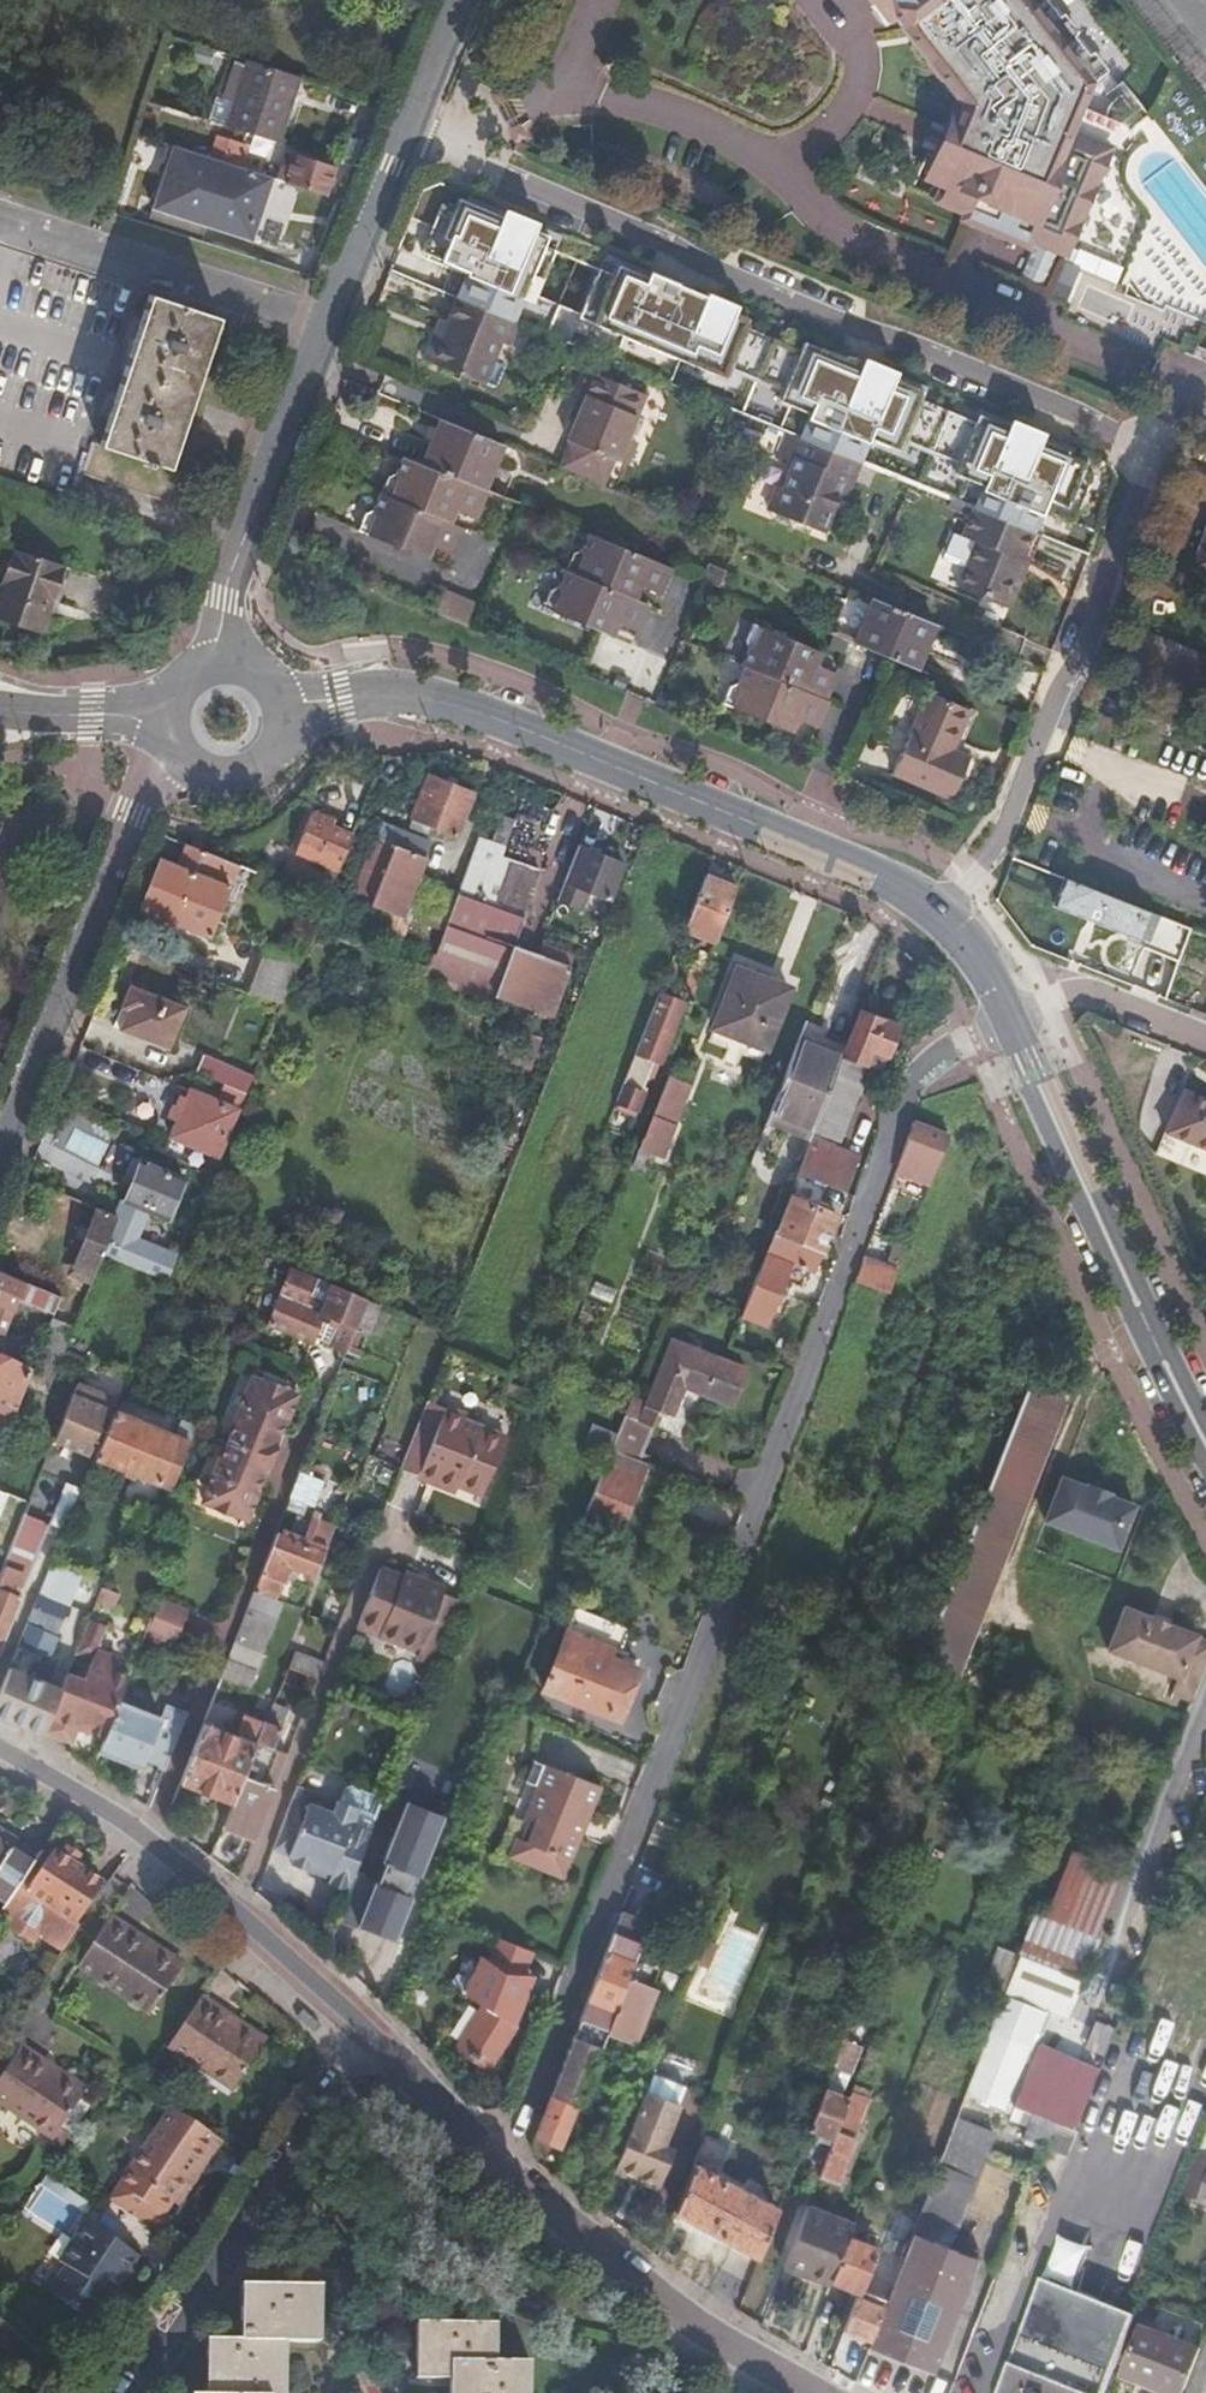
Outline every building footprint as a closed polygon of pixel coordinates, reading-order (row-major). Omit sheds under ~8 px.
[(1023,0),(891,0),(972,104),(969,112),(960,109),(932,177),(949,184),(942,201),(1067,252),(1108,152),(1066,135),(1088,83),(1023,0)] [(247,63),(226,126),(278,143),(299,81),(247,63)] [(258,172),(239,166),(173,145),(154,207),(247,236),(266,175),(258,172)] [(294,153),(285,181),(324,194),(333,165),(294,153)] [(549,236),(457,199),(453,209),(442,205),(423,252),(470,271),(460,296),(513,317),(521,299),(534,304),(555,251),(545,247),(549,236)] [(746,319),(602,262),(579,321),(724,379),(728,368),(785,391),(781,401),(810,413),(801,436),(860,460),(868,438),(982,484),(972,509),(1034,533),(1042,511),(1073,523),(1093,473),(1082,468),(1086,458),(980,415),(977,423),(919,400),(923,390),(803,342),(799,351),(742,328),(746,319)] [(505,344),(513,317),(460,296),(455,296),(446,319),(452,323),(445,340),(433,336),(424,359),(481,383),(499,341),(505,344)] [(82,479),(168,506),(178,473),(168,470),(213,321),(143,299),(98,448),(92,446),(82,479)] [(616,462),(626,437),(643,395),(591,372),(580,396),(585,398),(567,441),(570,443),(560,468),(600,485),(611,460),(616,462)] [(484,490),(503,445),(441,419),(422,464),(484,490)] [(771,451),(765,466),(840,497),(848,477),(853,478),(860,460),(801,436),(766,423),(757,446),(771,451)] [(636,442),(626,437),(616,462),(625,466),(636,442)] [(474,516),(484,490),(422,464),(403,456),(397,471),(386,472),(378,491),(448,520),(454,508),(474,516)] [(840,497),(765,466),(760,479),(755,477),(746,500),(822,531),(832,506),(835,508),(840,497)] [(460,525),(448,520),(378,491),(371,507),(363,509),(356,528),(411,551),(415,541),(447,555),(460,525)] [(1034,533),(972,509),(965,534),(980,541),(961,588),(991,600),(995,592),(1015,601),(1026,573),(1021,571),(1037,533),(1034,533)] [(658,562),(578,529),(570,546),(558,551),(553,564),(620,593),(625,581),(647,591),(658,562)] [(1205,573),(1205,536),(1193,568),(1205,573)] [(43,628),(63,566),(13,549),(0,589),(0,614),(43,628)] [(620,593),(553,564),(546,581),(535,586),(529,601),(599,631),(605,617),(625,626),(637,600),(620,593)] [(721,588),(727,572),(711,565),(704,581),(721,588)] [(934,623),(872,597),(853,643),(884,656),(915,668),(934,623)] [(43,628),(0,614),(0,617),(42,631),(43,628)] [(729,659),(822,698),(832,672),(813,664),(818,651),(739,618),(730,640),(733,649),(729,659)] [(1205,711),(1205,660),(1139,633),(1121,678),(1205,711)] [(826,701),(822,698),(729,659),(721,677),(726,687),(720,704),(788,732),(793,719),(815,728),(826,701)] [(890,770),(949,796),(967,756),(948,746),(964,709),(926,689),(890,770)] [(411,819),(454,836),(471,793),(428,776),(411,819)] [(505,846),(490,841),(481,837),(434,955),(496,979),(490,996),(546,1019),(565,969),(511,947),(539,874),(529,871),(551,811),(524,801),(515,822),(505,846)] [(338,869),(354,830),(311,812),(296,851),(338,869)] [(500,816),(490,841),(505,846),(515,822),(500,816)] [(385,825),(380,841),(424,859),(429,843),(385,825)] [(583,835),(558,899),(577,907),(584,891),(605,899),(625,851),(583,835)] [(424,859),(380,841),(377,839),(366,867),(361,865),(350,895),(368,902),(367,905),(410,922),(423,882),(416,878),(424,859)] [(239,865),(234,863),(221,858),(203,850),(187,844),(177,867),(160,860),(142,907),(210,935),(225,900),(233,903),(240,884),(233,881),(239,865)] [(334,879),(285,859),(280,873),(328,893),(334,879)] [(735,888),(703,876),(683,928),(715,941),(735,888)] [(1140,908),(1063,878),(1053,905),(1129,934),(1140,908)] [(265,947),(246,995),(280,1008),(299,963),(265,947)] [(712,1028),(763,1048),(786,989),(735,969),(712,1028)] [(118,1028),(168,1048),(183,1008),(130,987),(122,1006),(127,1008),(118,1028)] [(658,992),(613,1107),(626,1112),(648,1057),(660,1062),(682,1005),(674,1002),(675,999),(658,992)] [(796,1175),(844,1193),(857,1157),(834,1149),(859,1085),(856,1083),(869,1051),(884,1057),(896,1026),(858,1011),(841,1057),(813,1131),(796,1175)] [(796,1040),(768,1114),(813,1131),(841,1057),(796,1040)] [(194,1073),(245,1094),(251,1078),(250,1078),(201,1057),(194,1072),(194,1073)] [(662,1076),(628,1165),(639,1169),(646,1152),(657,1156),(684,1085),(662,1076)] [(1194,1151),(1205,1122),(1205,1105),(1176,1094),(1157,1137),(1194,1151)] [(182,1141),(215,1155),(234,1109),(200,1096),(182,1141)] [(948,1134),(914,1121),(898,1164),(915,1171),(914,1173),(912,1177),(929,1184),(931,1179),(934,1170),(948,1134)] [(1194,1151),(1205,1156),(1205,1122),(1194,1151)] [(101,1255),(167,1282),(177,1257),(135,1240),(148,1210),(167,1218),(184,1178),(134,1157),(125,1180),(132,1183),(125,1200),(118,1217),(117,1217),(101,1255)] [(755,1222),(776,1229),(792,1185),(771,1177),(755,1222)] [(779,1235),(821,1252),(834,1218),(835,1216),(792,1199),(779,1235)] [(90,1282),(101,1255),(117,1217),(96,1208),(70,1272),(90,1282)] [(745,1312),(742,1319),(765,1328),(778,1295),(787,1298),(793,1283),(804,1287),(808,1273),(813,1275),(821,1252),(779,1235),(774,1233),(745,1312)] [(862,1284),(887,1294),(895,1275),(861,1262),(854,1281),(862,1284)] [(312,1277),(290,1268),(267,1326),(310,1343),(312,1339),(321,1315),(336,1320),(326,1344),(344,1352),(365,1299),(330,1285),(312,1277)] [(25,1284),(0,1273),(0,1334),(3,1335),(20,1295),(20,1293),(21,1294),(25,1284)] [(20,1293),(20,1295),(54,1310),(59,1298),(25,1284),(21,1294),(20,1293)] [(321,1315),(312,1339),(326,1344),(336,1320),(321,1315)] [(72,1326),(51,1317),(40,1344),(40,1345),(29,1372),(24,1385),(44,1393),(62,1351),(72,1326)] [(643,1464),(652,1467),(683,1387),(730,1405),(744,1370),(672,1341),(640,1422),(623,1416),(610,1450),(643,1464)] [(29,1372),(0,1360),(0,1400),(15,1406),(24,1385),(29,1372)] [(252,1377),(248,1387),(253,1388),(254,1386),(282,1397),(281,1399),(286,1401),(290,1392),(252,1377)] [(1025,1384),(916,1664),(959,1682),(1067,1400),(1025,1384)] [(111,1400),(74,1386),(61,1417),(52,1439),(89,1454),(111,1400)] [(253,1388),(248,1387),(205,1497),(210,1499),(209,1501),(237,1512),(238,1510),(243,1512),(258,1475),(264,1478),(271,1459),(279,1441),(272,1439),(286,1401),(281,1399),(282,1397),(254,1386),(253,1388)] [(2,1438),(15,1406),(0,1400),(0,1437),(2,1438)] [(419,1475),(464,1494),(487,1435),(460,1424),(462,1417),(422,1401),(395,1471),(416,1480),(419,1475)] [(113,1413),(94,1458),(170,1490),(196,1427),(180,1421),(173,1438),(113,1413)] [(487,1435),(464,1494),(477,1499),(484,1482),(501,1441),(487,1435)] [(610,1450),(585,1512),(620,1526),(643,1464),(610,1450)] [(1088,1484),(1062,1475),(1046,1518),(1119,1546),(1135,1502),(1110,1493),(1111,1490),(1089,1482),(1088,1484)] [(210,1499),(205,1497),(201,1506),(240,1521),(243,1512),(238,1510),(237,1512),(209,1501),(210,1499)] [(18,1599),(11,1596),(21,1574),(27,1576),(48,1525),(22,1514),(0,1570),(0,1643),(18,1599)] [(305,1547),(274,1533),(218,1676),(243,1686),(276,1603),(269,1600),(283,1566),(312,1577),(331,1531),(314,1524),(305,1547)] [(49,1566),(37,1596),(60,1607),(65,1608),(77,1578),(49,1566)] [(382,1637),(405,1646),(429,1584),(427,1583),(424,1590),(379,1571),(359,1622),(385,1632),(382,1637)] [(416,1662),(433,1668),(458,1602),(443,1596),(445,1590),(429,1584),(405,1646),(420,1652),(416,1662)] [(188,1604),(160,1592),(147,1626),(161,1631),(175,1637),(188,1604)] [(60,1607),(37,1596),(16,1646),(30,1652),(40,1629),(50,1632),(60,1607)] [(1125,1604),(1109,1647),(1180,1674),(1174,1690),(1193,1697),(1205,1664),(1205,1637),(1197,1634),(1198,1631),(1170,1621),(1153,1614),(1125,1604)] [(1172,1615),(1155,1609),(1153,1614),(1170,1621),(1172,1615)] [(575,1610),(544,1691),(619,1721),(638,1671),(615,1662),(627,1631),(575,1610)] [(67,1670),(59,1689),(41,1733),(74,1747),(80,1732),(101,1741),(119,1697),(129,1670),(113,1666),(117,1655),(99,1649),(109,1625),(89,1617),(75,1651),(93,1659),(86,1677),(67,1670)] [(161,1631),(147,1626),(143,1637),(156,1642),(161,1631)] [(7,1668),(0,1685),(0,1716),(21,1725),(41,1733),(59,1689),(7,1668)] [(119,1697),(101,1741),(97,1751),(139,1768),(143,1760),(162,1768),(185,1709),(165,1701),(159,1713),(119,1697)] [(220,1828),(251,1839),(284,1755),(268,1748),(283,1711),(270,1705),(257,1732),(239,1726),(235,1736),(200,1722),(176,1784),(229,1805),(220,1828)] [(538,1791),(517,1843),(534,1850),(529,1864),(560,1877),(594,1788),(532,1762),(524,1785),(538,1791)] [(304,1878),(314,1881),(343,1806),(333,1801),(328,1814),(306,1806),(311,1793),(295,1787),(269,1854),(289,1861),(287,1867),(306,1874),(304,1878)] [(445,1818),(407,1804),(384,1863),(387,1864),(379,1884),(377,1883),(359,1928),(397,1942),(415,1897),(412,1896),(419,1877),(422,1878),(445,1818)] [(314,1881),(346,1893),(372,1825),(351,1817),(354,1810),(343,1806),(314,1881)] [(5,1905),(18,1886),(37,1857),(0,1833),(0,1902),(5,1905)] [(534,1850),(517,1843),(512,1857),(529,1864),(534,1850)] [(18,1886),(5,1905),(2,1909),(61,1951),(77,1927),(74,1926),(102,1885),(75,1867),(77,1858),(65,1850),(59,1856),(52,1852),(26,1892),(18,1886)] [(666,1875),(673,1857),(660,1852),(654,1870),(666,1875)] [(1075,1853),(1048,1922),(1099,1942),(1126,1873),(1075,1853)] [(647,1927),(651,1916),(638,1911),(633,1922),(619,1916),(601,1962),(578,2021),(606,2032),(647,1927)] [(145,1936),(111,1914),(77,1965),(154,2013),(181,1969),(141,1944),(145,1936)] [(672,1926),(651,1916),(647,1927),(606,2032),(605,2035),(627,2044),(672,1926)] [(1035,1917),(1019,1957),(1084,1982),(1099,1942),(1048,1922),(1035,1917)] [(141,1944),(181,1969),(185,1961),(145,1936),(141,1944)] [(453,2047),(486,2068),(510,2028),(507,2025),(524,1978),(515,1974),(524,1951),(494,1939),(486,1961),(477,1959),(461,1998),(469,2003),(477,2008),(453,2047)] [(706,1966),(715,1944),(702,1939),(694,1960),(706,1966)] [(1005,1994),(1019,1957),(997,1948),(983,1985),(1005,1994)] [(1042,2010),(1069,2021),(1084,1982),(1019,1957),(1005,1994),(965,2097),(1003,2112),(1042,2010)] [(230,2012),(203,1994),(169,2045),(237,2088),(266,2043),(226,2018),(230,2012)] [(269,2038),(230,2012),(226,2018),(266,2043),(269,2038)] [(605,2035),(606,2032),(578,2021),(564,2058),(548,2099),(573,2109),(576,2110),(605,2035)] [(860,2050),(840,2041),(829,2069),(850,2077),(860,2050)] [(48,2061),(21,2044),(0,2075),(0,2106),(51,2140),(82,2094),(43,2069),(48,2061)] [(482,2072),(486,2068),(453,2047),(450,2052),(482,2072)] [(86,2088),(48,2061),(43,2069),(82,2094),(86,2088)] [(677,2105),(644,2091),(612,2173),(655,2190),(672,2144),(662,2141),(677,2105)] [(821,2092),(807,2128),(832,2138),(847,2102),(821,2092)] [(832,2138),(817,2176),(838,2184),(855,2138),(853,2137),(867,2100),(850,2093),(847,2102),(832,2138)] [(573,2109),(548,2099),(533,2140),(558,2149),(573,2109)] [(176,2107),(114,2198),(175,2241),(188,2221),(176,2213),(182,2204),(174,2198),(201,2160),(208,2165),(225,2141),(176,2107)] [(1023,2138),(1046,2147),(1054,2124),(1032,2115),(1023,2138)] [(868,2349),(932,2374),(976,2261),(950,2251),(994,2135),(956,2120),(909,2242),(902,2260),(888,2296),(885,2303),(870,2343),(868,2349)] [(1205,2179),(1205,2161),(1192,2156),(1187,2172),(1205,2179)] [(182,2204),(208,2165),(201,2160),(174,2198),(182,2204)] [(774,2212),(689,2165),(671,2212),(756,2260),(762,2244),(774,2212)] [(1187,2172),(1177,2197),(1205,2209),(1205,2179),(1187,2172)] [(92,2203),(49,2173),(23,2211),(67,2240),(92,2203)] [(176,2213),(188,2221),(194,2212),(182,2204),(176,2213)] [(806,2206),(781,2269),(827,2287),(830,2281),(846,2237),(852,2223),(806,2206)] [(83,2242),(70,2261),(53,2286),(98,2317),(143,2251),(90,2216),(76,2237),(83,2242)] [(63,2256),(70,2261),(83,2242),(76,2237),(63,2256)] [(830,2281),(857,2292),(875,2249),(846,2237),(830,2281)] [(870,2288),(888,2296),(902,2260),(884,2253),(870,2288)] [(1131,2316),(1039,2280),(998,2392),(1101,2392),(1131,2316)] [(283,2345),(318,2346),(318,2293),(236,2292),(236,2346),(201,2345),(201,2392),(284,2392),(283,2345)] [(841,2331),(870,2343),(885,2303),(857,2292),(841,2331)] [(525,2365),(489,2365),(489,2329),(411,2331),(410,2392),(525,2392),(525,2365)] [(1151,2392),(1183,2392),(1199,2352),(1141,2329),(1121,2381),(1151,2392)]
